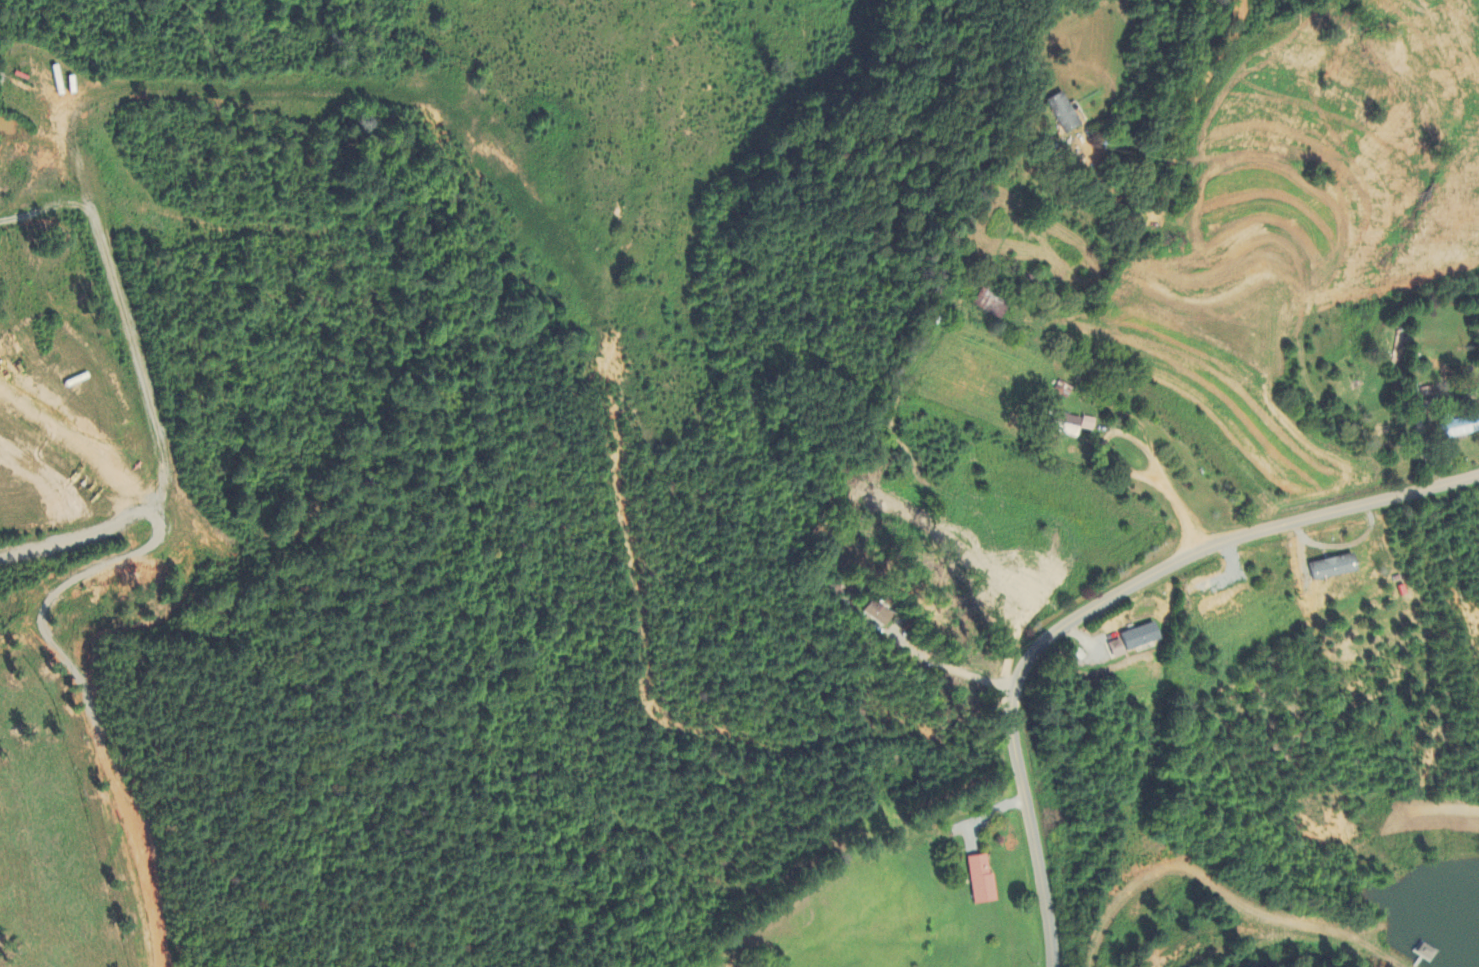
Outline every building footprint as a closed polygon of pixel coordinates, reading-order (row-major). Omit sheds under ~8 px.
[(1080,127),(1060,93),(1045,101),(1065,135),(1080,127)] [(973,309),(1001,320),(1010,298),(982,287),(973,309)] [(1043,430),(1071,438),(1076,420),(1048,412),(1043,430)] [(1091,420),(1078,417),(1075,429),(1088,432),(1091,420)] [(1477,417),(1439,418),(1440,437),(1478,435),(1477,417)] [(1354,573),(1350,554),(1307,565),(1311,583),(1354,573)] [(858,614),(880,629),(889,615),(867,601),(858,614)] [(1159,642),(1153,624),(1117,635),(1119,641),(1106,645),(1110,658),(1159,642)] [(964,859),(971,906),(993,903),(986,856),(964,859)]
